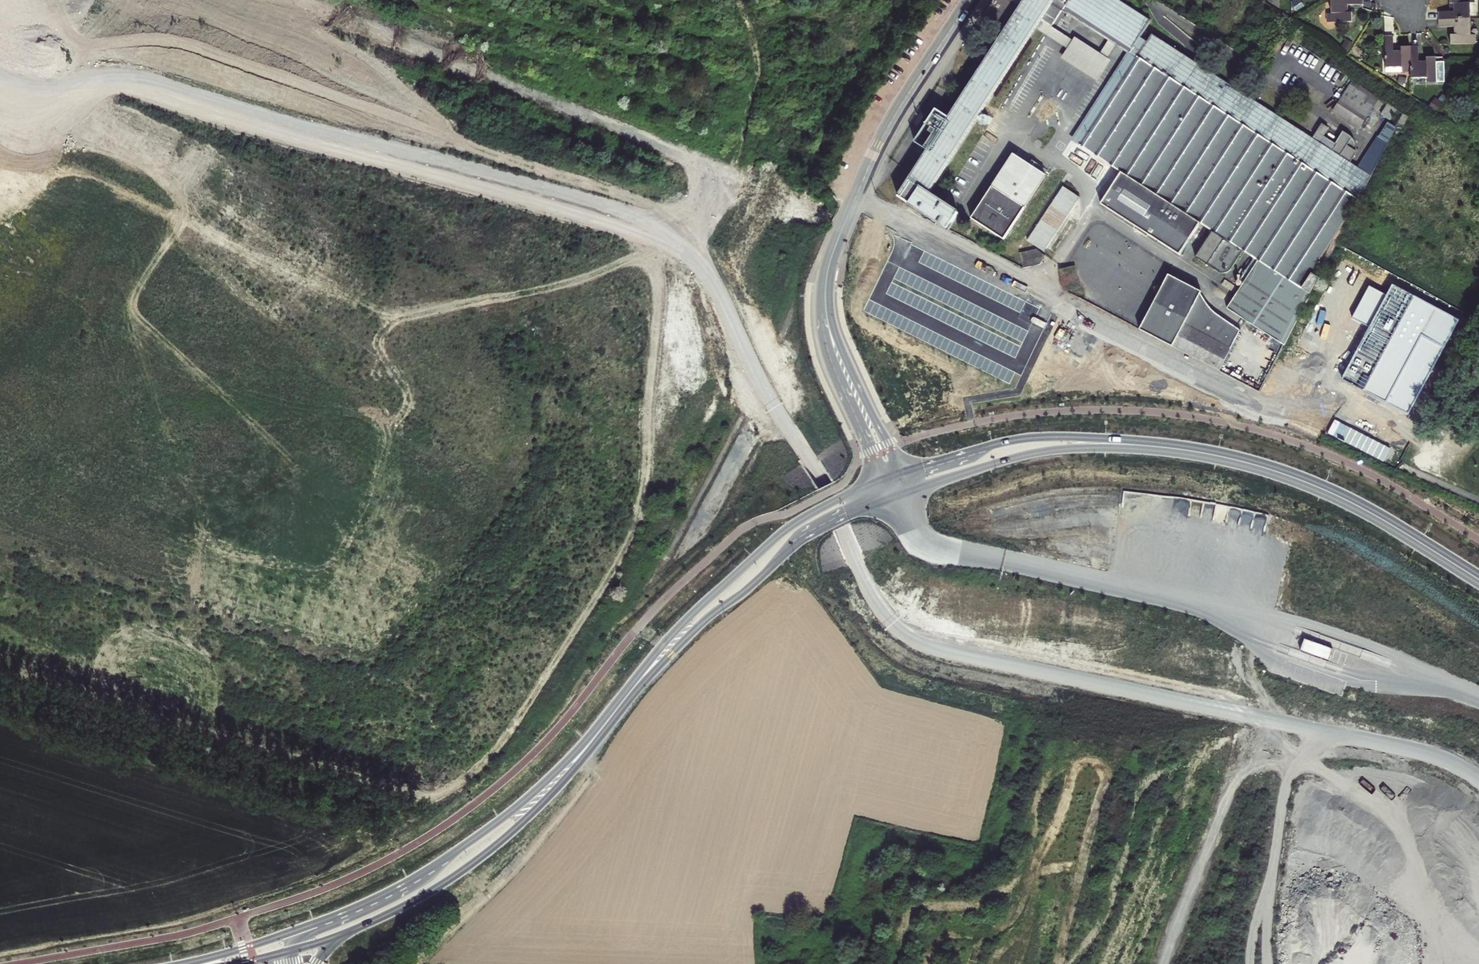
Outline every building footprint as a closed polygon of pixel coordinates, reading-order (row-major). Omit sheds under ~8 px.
[(1284,341),(1335,242),(1367,181),(1402,112),(1387,101),(1380,111),(1390,118),(1358,166),(1150,33),(1145,41),(1138,37),(1149,20),(1119,0),(993,0),(985,12),(1007,27),(899,195),(909,201),(947,226),(958,209),(928,190),(1034,30),(1040,21),(1050,28),(1060,13),(1064,8),(1129,51),(1126,56),(1071,137),(1117,167),(1097,198),(1176,249),(1197,217),(1209,225),(1193,251),(1217,266),(1220,267),(1224,266),(1226,264),(1239,244),(1258,257),(1227,305),(1284,341)] [(1332,10),(1327,11),(1327,21),(1352,20),(1352,10),(1347,10),(1347,2),(1363,1),(1363,0),(1332,0),(1332,10)] [(1472,12),(1472,0),(1456,0),(1456,4),(1452,5),(1440,5),(1440,13),(1472,12)] [(1086,52),(1050,28),(1040,21),(1034,30),(1066,51),(1059,60),(1086,78),(1088,74),(1102,83),(1107,76),(1093,67),(1098,59),(1094,57),(1104,42),(1122,53),(1126,56),(1129,51),(1064,8),(1060,13),(1096,37),(1086,52)] [(1472,12),(1440,13),(1440,21),(1455,21),(1457,22),(1457,29),(1451,29),(1452,38),(1477,37),(1477,28),(1473,28),(1472,12)] [(1396,48),(1396,43),(1395,33),(1386,33),(1387,64),(1403,64),(1403,68),(1411,68),(1411,43),(1403,43),(1403,48),(1396,48)] [(1420,43),(1411,43),(1411,68),(1411,75),(1428,76),(1428,79),(1436,80),(1436,54),(1428,54),(1428,59),(1420,59),(1420,43)] [(1126,56),(1122,53),(1107,76),(1102,83),(1068,135),(1071,137),(1126,56)] [(1004,236),(1046,173),(1014,151),(971,215),(1004,236)] [(1020,251),(1023,265),(1049,260),(1046,245),(1020,251)] [(1060,267),(1065,287),(1080,284),(1076,264),(1060,267)] [(1169,270),(1140,326),(1219,367),(1241,326),(1218,312),(1217,311),(1216,310),(1215,309),(1214,309),(1214,308),(1213,308),(1213,307),(1212,307),(1212,306),(1211,306),(1211,305),(1210,305),(1210,304),(1209,303),(1209,302),(1208,302),(1208,301),(1207,301),(1207,300),(1206,300),(1206,299),(1206,298),(1205,298),(1205,297),(1204,297),(1204,296),(1203,295),(1203,294),(1202,293),(1202,292),(1201,292),(1201,291),(1201,290),(1202,288),(1169,270)] [(1410,415),(1463,312),(1397,277),(1388,295),(1368,285),(1351,317),(1369,326),(1343,379),(1410,415)]
